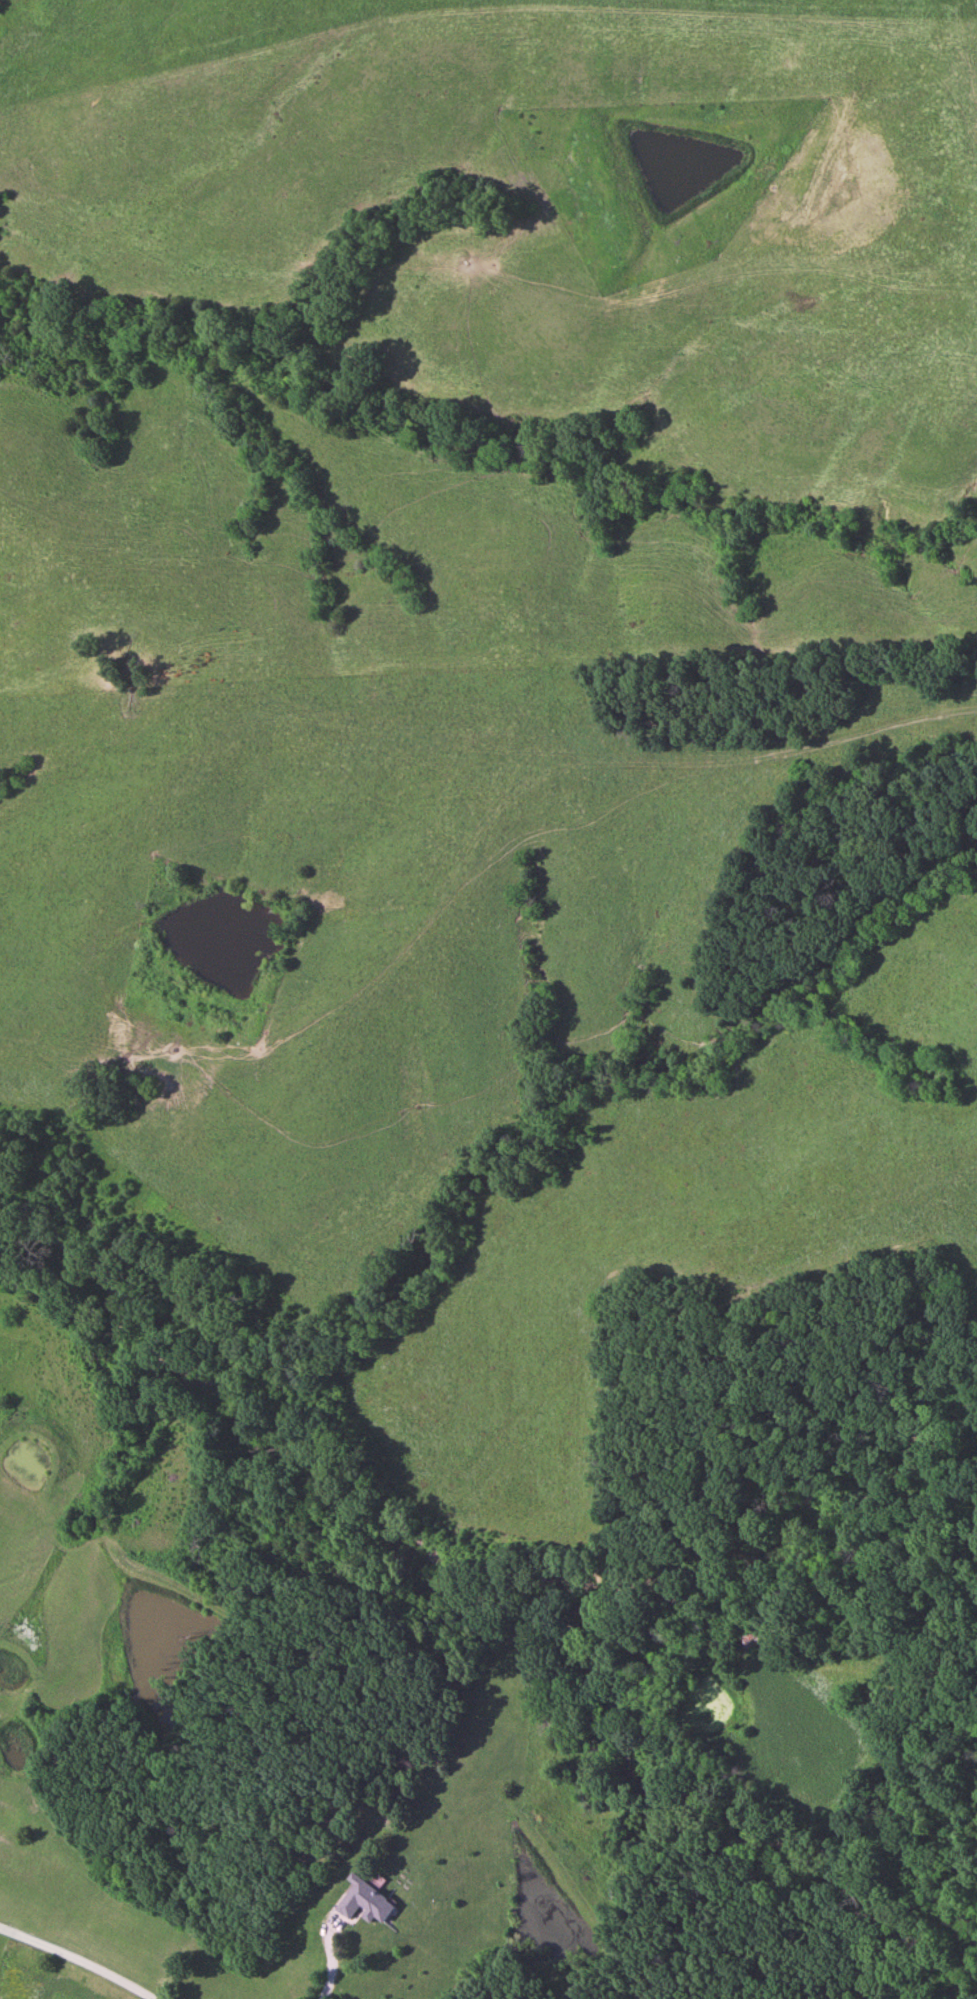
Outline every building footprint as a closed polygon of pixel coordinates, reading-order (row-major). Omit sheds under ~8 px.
[(354,1872),(349,1879),(355,1884),(336,1909),(352,1921),(358,1912),(370,1922),(374,1916),(383,1923),(396,1905),(354,1872)]
